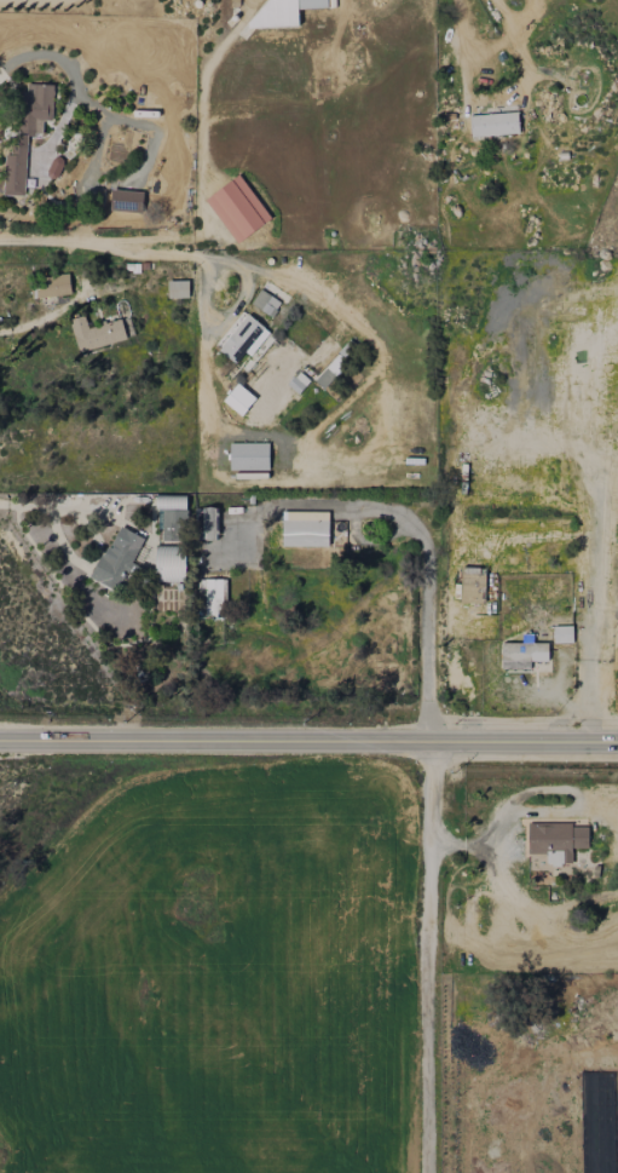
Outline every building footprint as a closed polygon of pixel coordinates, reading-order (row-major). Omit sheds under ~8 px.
[(269,6),(251,7),(252,27),(299,25),(297,0),(269,0),(269,6)] [(299,9),(327,8),(327,0),(299,0),(299,9)] [(54,85),(25,84),(22,136),(42,137),(43,120),(52,121),(54,85)] [(519,134),(518,112),(469,114),(470,136),(519,134)] [(25,196),(27,145),(10,144),(10,154),(4,154),(3,195),(25,196)] [(271,218),(238,174),(205,199),(238,243),(271,218)] [(142,212),(143,191),(112,190),(111,211),(142,212)] [(37,297),(70,295),(69,274),(36,276),(37,297)] [(188,281),(167,281),(167,298),(188,298),(188,281)] [(251,303),(271,317),(281,302),(260,289),(251,303)] [(249,356),(270,333),(248,313),(217,347),(234,363),(245,352),(249,356)] [(121,319),(88,328),(85,316),(70,320),(78,352),(127,339),(121,319)] [(316,381),(323,387),(346,359),(339,353),(316,381)] [(309,379),(297,371),(289,384),(301,392),(309,379)] [(256,399),(238,383),(223,400),(240,416),(256,399)] [(268,470),(269,443),(230,443),(229,469),(268,470)] [(186,508),(186,495),(157,495),(157,509),(186,508)] [(203,540),(217,540),(217,508),(196,509),(197,521),(202,521),(203,540)] [(186,510),(159,510),(160,541),(187,540),(186,510)] [(282,546),(328,547),(328,512),(282,511),(282,546)] [(116,591),(127,567),(129,568),(144,538),(117,525),(91,579),(116,591)] [(185,546),(156,545),(155,581),(185,582),(185,546)] [(484,603),(485,568),(460,568),(460,603),(484,603)] [(226,579),(199,579),(199,604),(226,603),(226,579)] [(572,626),(552,626),(553,643),(572,643),(572,626)] [(548,643),(536,643),(536,634),(522,634),(522,643),(501,643),(501,669),(530,669),(530,661),(548,661),(548,643)] [(588,848),(588,824),(528,823),(528,854),(547,854),(547,865),(572,865),(572,848),(588,848)]
